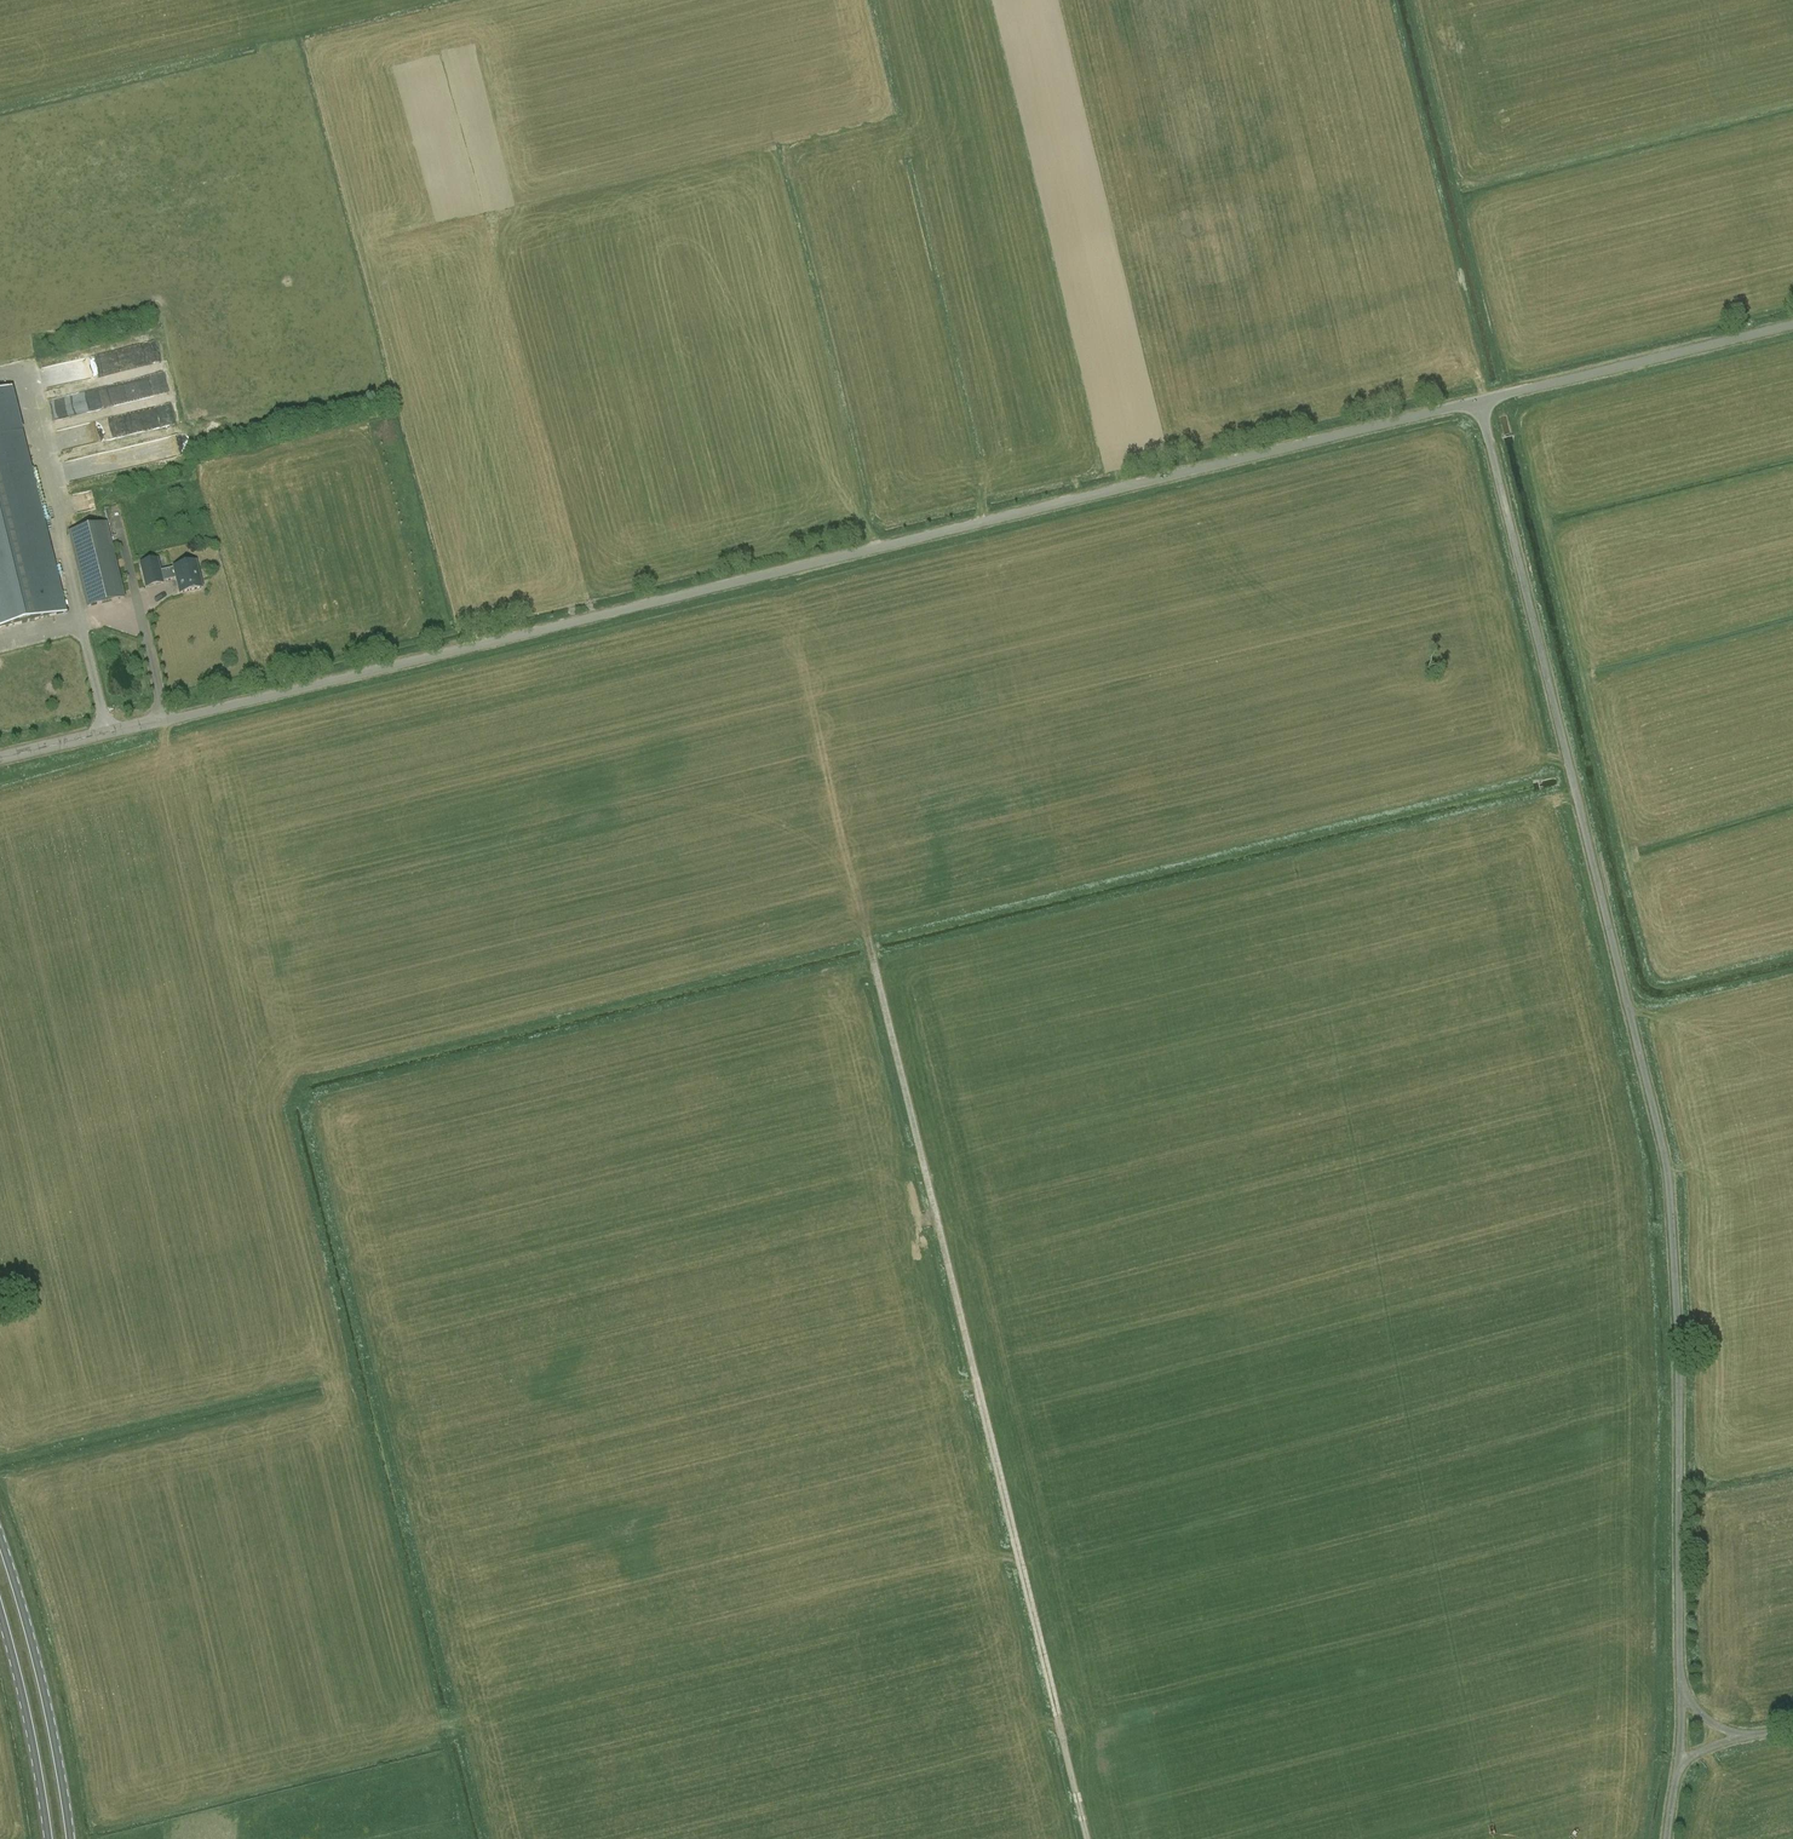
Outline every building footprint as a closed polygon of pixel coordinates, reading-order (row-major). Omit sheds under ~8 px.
[(156,343),(42,366),(49,398),(58,396),(57,390),(69,387),(68,381),(160,363),(156,343)] [(150,375),(150,392),(166,392),(166,379),(157,379),(157,375),(150,375)] [(67,613),(12,388),(0,391),(0,629),(67,613)] [(60,450),(176,423),(171,404),(55,431),(60,450)] [(110,453),(97,455),(100,474),(113,472),(110,453)] [(123,598),(105,524),(69,533),(87,607),(123,598)] [(169,569),(159,572),(157,560),(140,564),(146,588),(162,584),(162,582),(176,579),(180,593),(201,588),(195,562),(173,567),(174,568),(169,569)]
